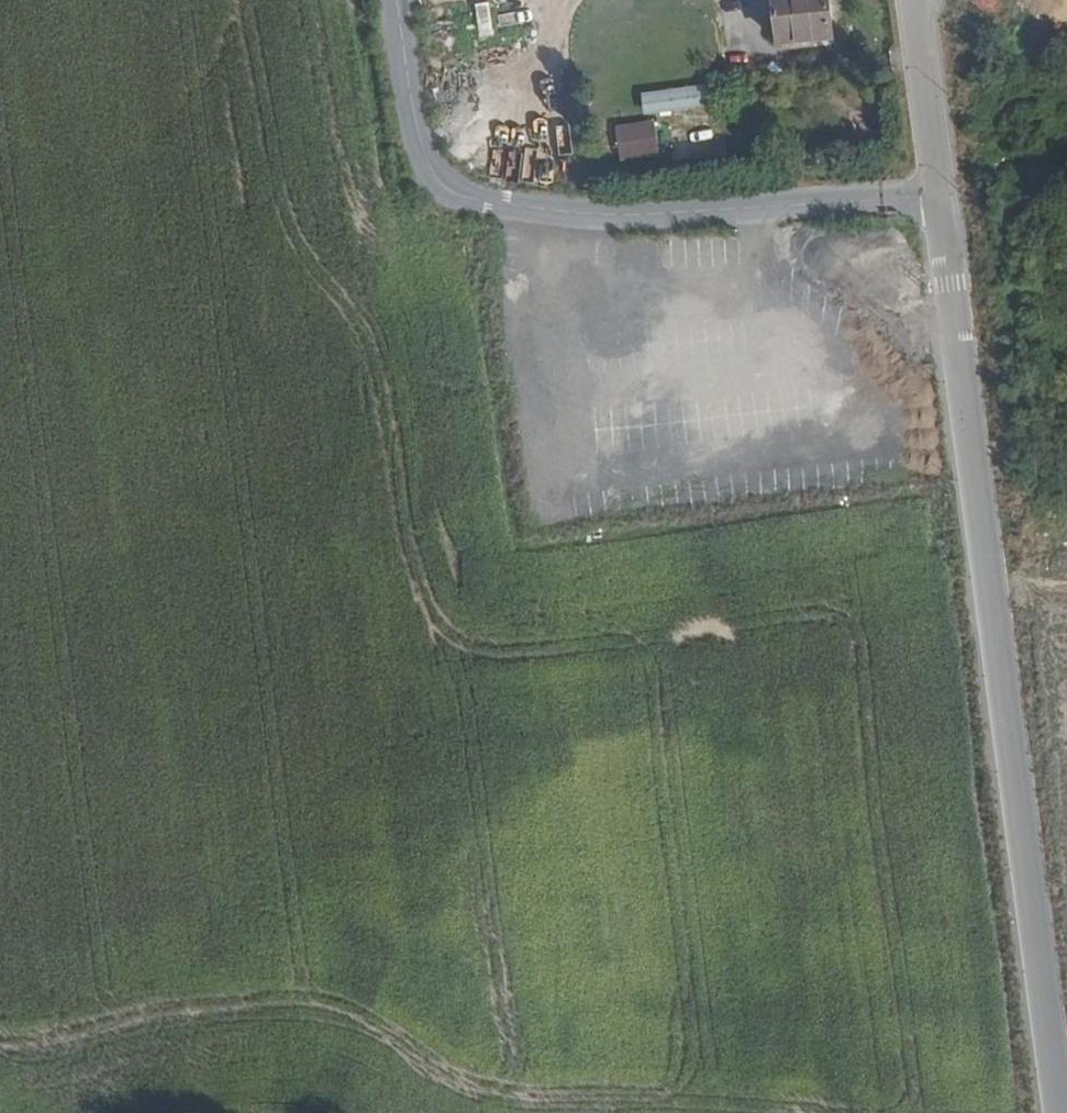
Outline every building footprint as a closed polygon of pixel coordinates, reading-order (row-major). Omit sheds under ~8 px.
[(830,0),(775,0),(780,42),(834,37),(830,0)] [(641,111),(707,107),(705,86),(640,90),(641,111)] [(652,120),(613,124),(617,160),(656,156),(652,120)]
